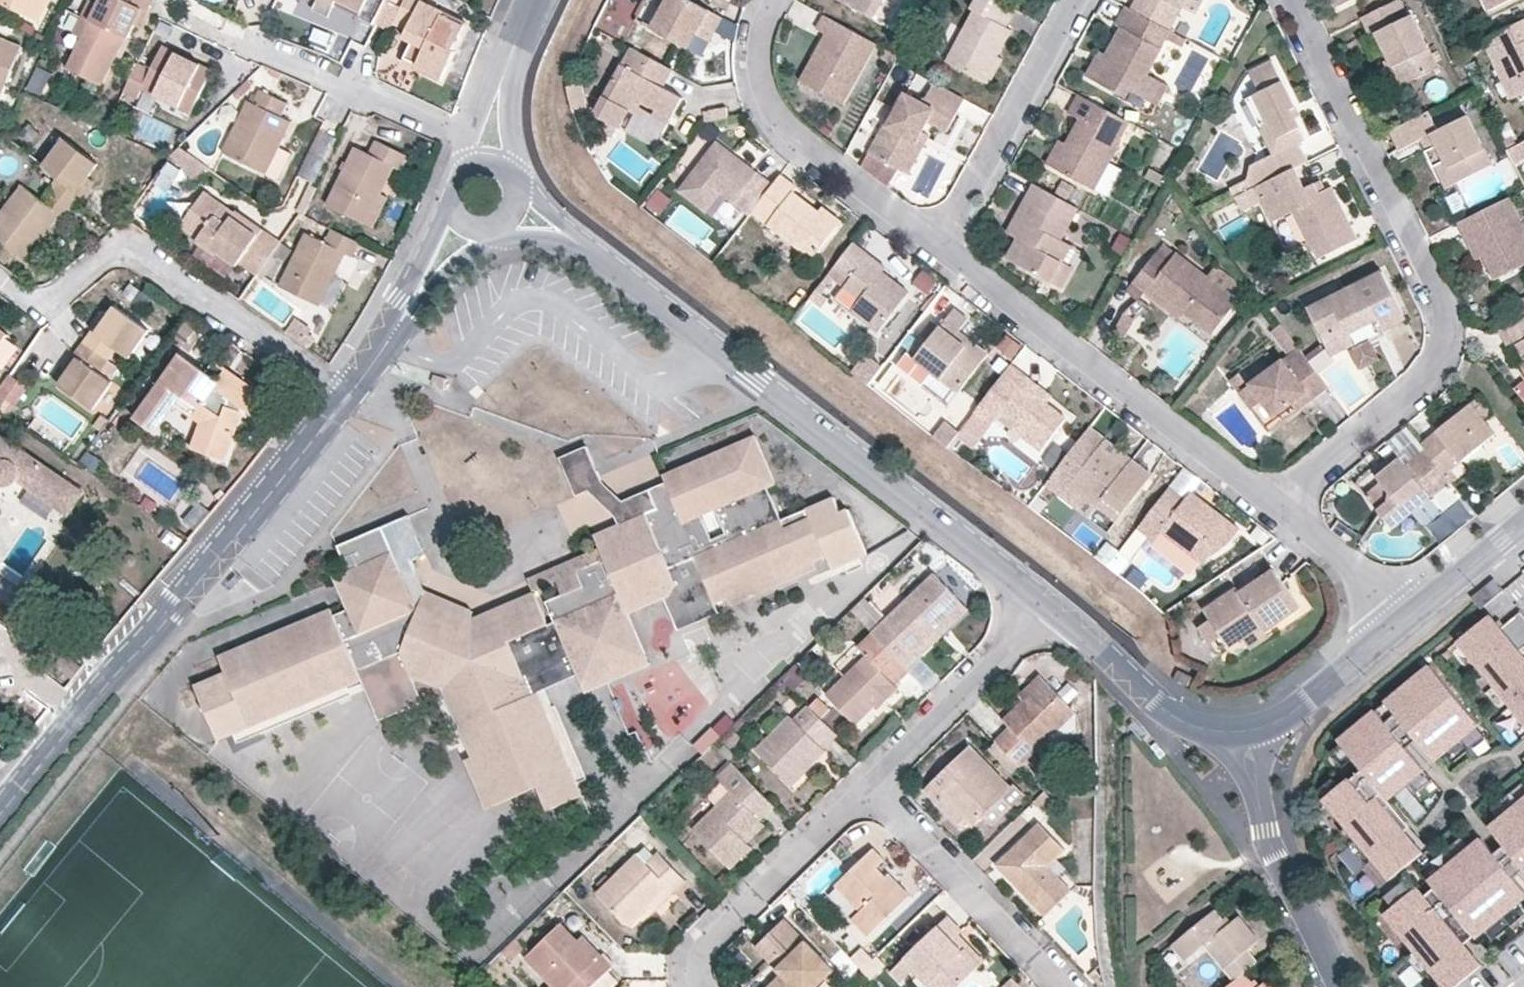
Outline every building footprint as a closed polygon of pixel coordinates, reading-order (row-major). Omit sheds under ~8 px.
[(48,0),(0,0),(38,19),(48,0)] [(100,4),(85,36),(69,68),(103,84),(117,53),(109,50),(118,33),(126,37),(129,38),(135,24),(142,8),(148,10),(153,0),(102,0),(100,4)] [(100,4),(92,0),(90,0),(75,32),(85,36),(100,4)] [(329,2),(324,0),(313,0),(311,5),(324,12),(329,2)] [(329,2),(370,23),(373,16),(339,0),(331,0),(329,2)] [(381,0),(339,0),(373,16),(381,0)] [(414,40),(426,46),(416,66),(442,78),(455,50),(453,49),(467,21),(423,0),(405,0),(396,21),(408,27),(404,35),(414,40)] [(705,39),(711,28),(717,31),(724,18),(692,0),(666,0),(650,28),(688,50),(697,34),(705,39)] [(873,18),(884,0),(841,0),(873,18)] [(997,0),(976,0),(971,9),(973,11),(946,60),(983,82),(997,56),(1012,31),(1007,28),(1016,11),(997,0)] [(1159,25),(1170,30),(1174,21),(1136,0),(1131,9),(1159,25)] [(1174,21),(1182,7),(1185,0),(1136,0),(1174,21)] [(1182,7),(1196,15),(1204,0),(1185,0),(1182,7)] [(1399,0),(1397,0),(1361,18),(1369,36),(1375,33),(1393,69),(1407,62),(1416,79),(1440,67),(1414,14),(1409,16),(1399,0)] [(1486,10),(1507,0),(1481,0),(1486,10)] [(1131,9),(1127,7),(1116,25),(1122,29),(1107,54),(1110,56),(1100,65),(1094,79),(1126,97),(1129,90),(1143,98),(1154,79),(1147,73),(1161,50),(1148,43),(1159,25),(1131,9)] [(140,27),(148,10),(142,8),(135,24),(140,27)] [(876,44),(824,15),(816,29),(825,34),(832,38),(821,58),(813,54),(800,81),(844,105),(876,44)] [(1506,29),(1515,47),(1492,58),(1511,99),(1523,92),(1523,20),(1506,29)] [(711,28),(705,39),(710,42),(717,31),(711,28)] [(1515,47),(1506,29),(1483,41),(1492,58),(1515,47)] [(117,53),(126,37),(118,33),(109,50),(117,53)] [(832,38),(825,34),(813,54),(821,58),(832,38)] [(4,92),(22,48),(0,38),(0,90),(4,92)] [(426,46),(414,40),(404,60),(416,66),(426,46)] [(141,62),(126,90),(138,97),(144,87),(193,111),(213,69),(164,45),(152,68),(141,62)] [(664,88),(673,71),(631,48),(598,109),(602,119),(608,122),(619,129),(620,129),(637,99),(672,119),(683,99),(664,88)] [(1086,75),(1094,79),(1100,65),(1110,56),(1107,54),(1099,50),(1086,75)] [(1005,60),(997,56),(983,82),(990,85),(1005,60)] [(1293,167),(1308,159),(1300,143),(1305,140),(1291,110),(1295,109),(1271,60),(1250,71),(1260,93),(1256,94),(1268,120),(1264,123),(1261,128),(1272,153),(1259,161),(1268,179),(1293,167)] [(1401,86),(1416,79),(1407,62),(1393,69),(1401,86)] [(35,64),(26,88),(41,93),(50,70),(35,64)] [(956,116),(965,100),(934,83),(923,103),(905,93),(886,127),(891,131),(885,141),(878,137),(869,153),(902,171),(923,132),(929,122),(939,105),(956,116)] [(224,152),(266,173),(291,121),(282,116),(288,102),(262,90),(255,103),(249,101),(224,152)] [(1247,98),(1261,128),(1264,123),(1268,120),(1256,94),(1247,98)] [(1129,122),(1077,95),(1068,112),(1079,119),(1066,144),(1054,167),(1095,190),(1121,141),(1120,141),(1129,122)] [(668,126),(672,119),(637,99),(620,129),(628,133),(641,111),(668,126)] [(947,132),(956,116),(939,105),(929,122),(947,132)] [(1437,130),(1428,112),(1389,131),(1399,150),(1422,140),(1433,134),(1437,143),(1427,148),(1426,150),(1435,166),(1446,160),(1456,182),(1492,165),(1467,115),(1437,130)] [(614,137),(619,129),(608,122),(603,131),(614,137)] [(891,131),(886,127),(884,126),(878,137),(885,141),(891,131)] [(931,136),(923,132),(902,171),(909,175),(931,136)] [(1433,134),(1422,140),(1427,148),(1437,143),(1433,134)] [(84,196),(77,190),(88,176),(98,163),(66,139),(45,165),(59,176),(41,199),(24,186),(0,216),(0,235),(26,256),(36,243),(50,225),(60,212),(66,218),(84,196)] [(329,204),(366,222),(380,192),(393,165),(401,168),(408,154),(376,139),(369,153),(356,147),(329,204)] [(1054,167),(1066,144),(1058,139),(1046,163),(1054,167)] [(722,193),(749,214),(751,212),(772,185),(740,161),(738,165),(731,159),(734,156),(717,143),(679,191),(707,213),(722,193)] [(180,146),(172,156),(184,164),(192,154),(180,146)] [(892,191),(902,171),(869,153),(862,168),(892,191)] [(740,161),(734,156),(731,159),(738,165),(740,161)] [(1447,188),(1456,182),(1446,160),(1435,166),(1447,188)] [(1247,178),(1251,188),(1255,187),(1268,179),(1259,161),(1251,165),(1247,178)] [(1268,179),(1255,187),(1271,221),(1294,211),(1317,259),(1357,238),(1331,186),(1325,189),(1319,193),(1314,182),(1303,187),(1293,167),(1268,179)] [(796,186),(779,175),(772,185),(751,212),(814,258),(839,226),(818,211),(793,192),(796,186)] [(77,190),(84,196),(95,181),(88,176),(77,190)] [(1319,193),(1325,189),(1321,179),(1314,182),(1319,193)] [(1061,240),(1078,208),(1033,183),(1023,201),(1030,203),(1012,236),(1017,238),(1007,258),(1052,283),(1064,263),(1073,246),(1061,240)] [(644,203),(661,214),(673,197),(656,185),(644,203)] [(242,261),(258,274),(282,241),(263,228),(259,235),(233,217),(236,213),(207,192),(183,224),(200,237),(197,241),(216,255),(219,250),(238,266),(242,261)] [(380,192),(366,222),(373,225),(388,196),(380,192)] [(1509,197),(1458,223),(1464,235),(1471,232),(1484,257),(1494,279),(1523,265),(1523,228),(1509,197)] [(1030,203),(1023,201),(1006,233),(1012,236),(1030,203)] [(822,206),(818,211),(839,226),(842,222),(822,206)] [(238,210),(236,213),(233,217),(259,235),(263,228),(238,210)] [(56,231),(50,225),(36,243),(43,248),(56,231)] [(353,256),(359,241),(331,228),(325,241),(306,233),(281,284),(319,303),(345,252),(353,256)] [(1475,260),(1484,257),(1471,232),(1464,235),(1475,260)] [(869,254),(853,242),(828,275),(860,300),(852,311),(878,333),(910,293),(883,273),(865,259),(869,254)] [(1170,261),(1176,254),(1163,243),(1156,252),(1170,261)] [(1238,300),(1176,254),(1170,261),(1156,252),(1133,282),(1145,292),(1151,284),(1185,312),(1212,334),(1238,300)] [(887,268),(869,254),(865,259),(883,273),(887,268)] [(1074,267),(1064,263),(1052,283),(1063,289),(1074,267)] [(921,265),(910,282),(926,293),(937,276),(921,265)] [(1382,267),(1307,304),(1330,351),(1355,339),(1349,328),(1374,316),(1379,326),(1406,313),(1382,267)] [(823,307),(835,291),(823,281),(811,297),(823,307)] [(1145,292),(1133,282),(1126,290),(1138,301),(1145,292)] [(1181,318),(1185,312),(1151,284),(1145,292),(1181,318)] [(80,357),(70,371),(60,384),(93,408),(113,380),(101,371),(118,347),(131,356),(149,329),(117,306),(107,320),(97,333),(92,329),(75,353),(80,357)] [(955,337),(960,331),(969,320),(955,309),(941,326),(928,342),(915,358),(958,393),(988,355),(972,341),(968,347),(955,337)] [(1135,317),(1124,310),(1114,330),(1126,335),(1135,317)] [(97,333),(107,320),(102,316),(92,329),(97,333)] [(1499,330),(1507,348),(1515,344),(1523,361),(1523,318),(1499,330)] [(928,342),(941,326),(933,320),(920,336),(928,342)] [(311,331),(296,321),(288,332),(310,348),(315,341),(308,336),(311,331)] [(1288,357),(1299,349),(1280,324),(1270,331),(1288,357)] [(9,334),(0,327),(0,346),(9,334)] [(972,341),(960,331),(955,337),(968,347),(972,341)] [(995,348),(1013,359),(1023,342),(1005,331),(995,348)] [(1382,352),(1376,339),(1357,348),(1363,361),(1382,352)] [(1309,363),(1323,352),(1319,346),(1305,357),(1309,363)] [(1313,400),(1329,389),(1309,363),(1305,357),(1299,349),(1288,357),(1239,392),(1251,410),(1263,401),(1274,416),(1294,402),(1307,391),(1313,400)] [(958,393),(915,358),(907,352),(896,366),(948,407),(958,393)] [(65,368),(70,371),(80,357),(75,353),(65,368)] [(269,398),(238,375),(230,387),(220,380),(182,353),(137,417),(156,431),(175,405),(201,424),(193,447),(225,459),(244,407),(256,415),(269,398)] [(869,379),(875,360),(859,355),(853,373),(869,379)] [(1028,378),(1011,365),(982,404),(999,417),(1042,450),(1065,419),(1046,403),(1022,385),(1028,378)] [(230,387),(238,375),(228,368),(220,380),(230,387)] [(10,373),(0,388),(0,408),(8,413),(27,384),(10,373)] [(1051,396),(1028,378),(1022,385),(1046,403),(1051,396)] [(1299,410),(1313,400),(1307,391),(1294,402),(1299,410)] [(1472,402),(1485,418),(1493,412),(1480,396),(1472,402)] [(1425,449),(1446,474),(1497,433),(1485,418),(1472,402),(1421,444),(1425,449)] [(982,404),(976,411),(993,424),(999,417),(982,404)] [(949,446),(961,430),(947,419),(935,436),(949,446)] [(102,423),(81,463),(98,472),(119,431),(102,423)] [(1098,507),(1106,513),(1112,505),(1122,513),(1153,475),(1133,459),(1126,467),(1101,447),(1106,440),(1089,427),(1054,472),(1070,485),(1098,507)] [(85,490),(0,434),(0,484),(5,486),(13,484),(19,478),(69,512),(85,490)] [(729,599),(815,563),(828,557),(833,570),(868,555),(846,504),(839,507),(834,495),(781,518),(769,488),(776,484),(755,435),(663,474),(666,482),(650,489),(657,508),(620,525),(594,535),(600,548),(605,560),(577,572),(582,586),(562,595),(546,602),(555,621),(548,625),(534,592),(474,618),(474,633),(418,611),(382,527),(337,546),(347,570),(333,577),(347,609),(334,615),(330,609),(219,656),(226,672),(250,728),(362,680),(358,671),(401,654),(413,679),(441,688),(472,756),(493,806),(538,786),(548,810),(583,796),(539,692),(514,703),(510,693),(529,686),(509,642),(529,633),(534,643),(543,645),(562,637),(578,675),(582,685),(647,657),(629,614),(665,598),(672,595),(677,586),(658,541),(670,535),(681,562),(696,557),(717,604),(729,599)] [(1133,459),(1106,440),(1101,447),(1126,467),(1133,459)] [(657,508),(650,489),(623,501),(602,482),(587,446),(560,458),(577,495),(589,490),(615,517),(620,525),(657,508)] [(1470,520),(1478,513),(1446,474),(1425,449),(1406,465),(1400,459),(1377,478),(1381,482),(1366,495),(1393,528),(1432,497),(1443,510),(1454,500),(1470,520)] [(1370,469),(1377,478),(1400,459),(1394,451),(1370,469)] [(1070,485),(1054,472),(1046,483),(1062,495),(1070,485)] [(1098,507),(1070,485),(1062,495),(1090,518),(1098,507)] [(1185,500),(1169,487),(1137,528),(1156,541),(1162,532),(1201,562),(1230,544),(1240,530),(1191,492),(1185,500)] [(1443,510),(1432,497),(1411,514),(1422,527),(1443,510)] [(1116,521),(1122,513),(1112,505),(1106,513),(1116,521)] [(409,515),(382,527),(418,611),(474,633),(474,618),(473,610),(425,591),(412,559),(425,554),(409,515)] [(720,612),(717,604),(696,557),(681,562),(670,535),(658,541),(677,586),(672,595),(665,598),(679,630),(720,612)] [(605,560),(600,548),(529,578),(533,591),(557,581),(562,595),(582,586),(577,572),(605,560)] [(818,569),(815,563),(729,599),(732,607),(818,569)] [(1262,625),(1266,631),(1299,608),(1274,568),(1239,592),(1236,588),(1203,610),(1210,620),(1221,637),(1229,647),(1243,638),(1262,625)] [(882,624),(872,633),(907,668),(918,658),(915,652),(938,631),(932,627),(960,600),(934,574),(882,624)] [(1482,608),(1504,590),(1494,578),(1472,596),(1482,608)] [(557,581),(533,591),(534,592),(548,625),(555,621),(546,602),(562,595),(557,581)] [(969,609),(960,600),(932,627),(938,631),(915,652),(918,658),(969,609)] [(882,624),(861,601),(850,611),(872,633),(882,624)] [(1523,628),(1523,614),(1521,611),(1502,627),(1511,638),(1523,628)] [(1491,613),(1460,639),(1523,717),(1523,654),(1521,650),(1511,638),(1502,627),(1491,613)] [(1221,637),(1210,620),(1199,627),(1209,645),(1221,637)] [(1270,637),(1266,631),(1262,625),(1243,638),(1251,650),(1270,637)] [(1523,648),(1523,628),(1511,638),(1521,650),(1523,648)] [(539,692),(578,675),(562,637),(543,645),(534,643),(529,633),(509,642),(529,686),(510,693),(514,703),(539,692)] [(866,655),(895,686),(910,672),(907,668),(872,633),(858,646),(866,655)] [(423,702),(413,679),(401,654),(358,671),(362,680),(379,721),(423,702)] [(866,655),(826,694),(856,725),(874,708),(877,710),(898,689),(895,686),(866,655)] [(680,656),(608,691),(629,733),(654,720),(662,736),(708,714),(680,656)] [(651,666),(647,657),(582,685),(586,693),(651,666)] [(1480,722),(1431,663),(1387,699),(1418,738),(1436,759),(1449,748),(1465,735),(1478,724),(1480,722)] [(1192,676),(1179,670),(1174,679),(1188,686),(1192,676)] [(250,728),(226,672),(196,685),(219,740),(250,728)] [(1018,695),(1024,701),(1046,680),(1040,675),(1018,695)] [(1020,765),(1021,767),(1049,738),(1077,711),(1046,680),(1024,701),(1003,720),(1010,727),(996,742),(1020,765)] [(817,698),(809,706),(823,719),(831,711),(817,698)] [(1418,738),(1387,699),(1377,707),(1409,746),(1418,738)] [(809,706),(809,705),(793,719),(789,715),(756,750),(792,785),(808,768),(803,763),(819,746),(824,748),(838,734),(823,719),(809,706)] [(1409,746),(1377,707),(1340,738),(1343,742),(1354,755),(1364,767),(1389,798),(1413,778),(1426,767),(1409,746)] [(1077,711),(1049,738),(1066,743),(1078,732),(1077,711)] [(1473,745),(1486,734),(1478,724),(1465,735),(1473,745)] [(697,751),(720,741),(714,728),(692,738),(697,751)] [(1457,758),(1473,745),(1465,735),(1449,748),(1457,758)] [(1020,765),(996,742),(989,749),(1012,774),(1020,765)] [(1354,755),(1343,742),(1331,751),(1342,765),(1354,755)] [(976,823),(983,816),(1005,795),(1012,788),(971,744),(925,789),(947,813),(956,804),(968,816),(976,823)] [(803,763),(808,768),(826,751),(824,748),(819,746),(803,763)] [(486,809),(493,806),(472,756),(465,759),(486,809)] [(716,778),(732,763),(727,757),(711,774),(716,778)] [(774,806),(732,763),(716,778),(731,792),(716,806),(692,830),(730,869),(751,846),(749,844),(742,837),(760,820),(774,806)] [(1389,798),(1364,767),(1359,771),(1384,801),(1406,828),(1411,824),(1389,798)] [(1434,777),(1426,767),(1413,778),(1420,788),(1434,777)] [(1406,828),(1384,801),(1359,771),(1358,769),(1341,783),(1329,793),(1325,796),(1348,824),(1357,836),(1374,856),(1391,876),(1424,849),(1406,828)] [(1341,783),(1333,773),(1321,783),(1329,793),(1341,783)] [(716,806),(731,792),(716,778),(702,793),(716,806)] [(1523,796),(1523,780),(1523,779),(1508,792),(1516,802),(1523,796)] [(1501,815),(1516,802),(1508,792),(1493,805),(1501,815)] [(1005,795),(983,816),(992,826),(1014,805),(1005,795)] [(1516,802),(1501,815),(1489,824),(1504,842),(1523,866),(1523,796),(1516,802)] [(958,824),(968,816),(956,804),(947,813),(958,824)] [(766,826),(760,820),(742,837),(749,844),(766,826)] [(1054,884),(1060,878),(1047,865),(1065,848),(1040,822),(997,864),(1046,915),(1066,897),(1054,884)] [(1357,836),(1348,824),(1342,829),(1351,840),(1357,836)] [(1481,834),(1470,844),(1455,856),(1440,868),(1429,877),(1435,885),(1475,933),(1476,935),(1488,925),(1502,914),(1517,902),(1523,896),(1523,887),(1517,879),(1494,850),(1481,834)] [(1455,856),(1470,844),(1462,834),(1447,846),(1455,856)] [(1374,856),(1357,836),(1351,840),(1349,843),(1365,863),(1374,856)] [(1504,842),(1494,850),(1517,879),(1523,873),(1523,866),(1504,842)] [(1455,856),(1447,846),(1432,858),(1440,868),(1455,856)] [(607,848),(596,859),(601,865),(613,853),(607,848)] [(851,919),(868,936),(910,895),(890,874),(887,876),(877,867),(884,859),(874,848),(835,884),(861,910),(851,919)] [(629,925),(650,906),(668,887),(674,891),(685,880),(658,852),(647,863),(637,854),(596,893),(629,925)] [(1394,902),(1416,885),(1408,875),(1386,892),(1394,902)] [(1073,890),(1060,878),(1054,884),(1066,897),(1073,890)] [(1418,883),(1416,885),(1394,902),(1385,910),(1416,949),(1434,970),(1448,986),(1452,986),(1482,962),(1465,941),(1426,893),(1418,883)] [(1475,933),(1435,885),(1426,893),(1465,941),(1475,933)] [(668,887),(650,906),(655,911),(674,891),(668,887)] [(1523,912),(1523,910),(1517,902),(1502,914),(1510,923),(1523,912)] [(1214,910),(1172,943),(1185,960),(1205,943),(1235,979),(1243,973),(1256,962),(1246,950),(1256,941),(1236,917),(1226,926),(1214,910)] [(1496,935),(1510,923),(1502,914),(1488,925),(1496,935)] [(960,933),(962,930),(947,916),(900,961),(909,973),(915,977),(917,975),(921,972),(936,986),(958,986),(982,964),(967,949),(964,952),(953,941),(960,933)] [(764,937),(786,960),(779,968),(783,973),(769,986),(814,986),(832,970),(783,919),(764,937)] [(614,966),(602,955),(596,960),(577,941),(560,923),(526,957),(554,986),(592,986),(614,966)] [(987,960),(960,933),(953,941),(964,952),(967,949),(982,964),(987,960)] [(596,960),(602,955),(583,936),(577,941),(596,960)] [(786,960),(764,937),(757,944),(779,968),(786,960)] [(1434,970),(1416,949),(1408,956),(1425,977),(1434,970)] [(909,973),(900,961),(891,971),(901,982),(909,973)] [(627,980),(614,966),(592,986),(620,986),(622,986),(627,980)] [(921,972),(917,975),(928,986),(936,986),(921,972)] [(1226,986),(1255,986),(1243,973),(1235,979),(1226,986)] [(1268,979),(1258,986),(1274,986),(1268,979)]
